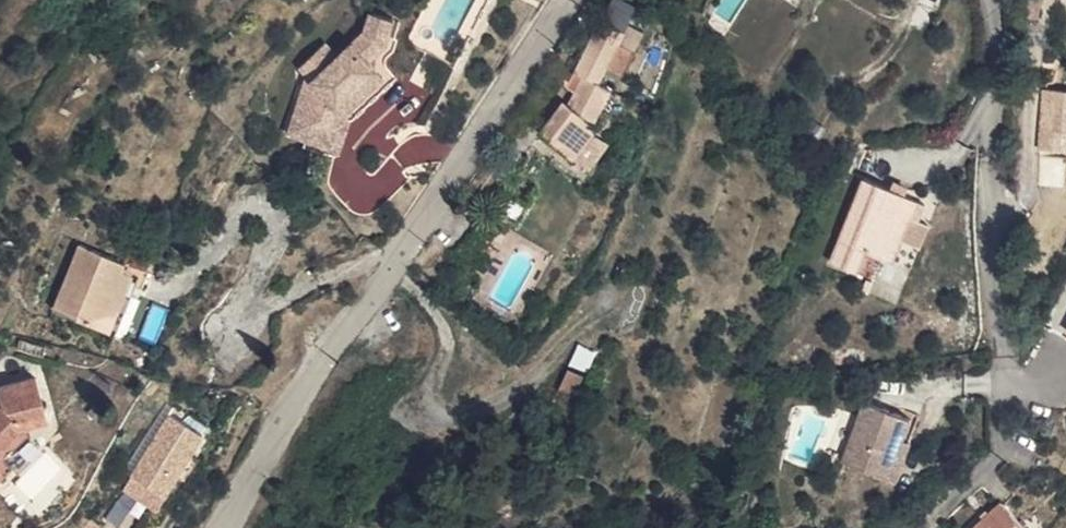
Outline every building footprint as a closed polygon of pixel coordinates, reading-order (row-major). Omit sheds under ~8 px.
[(620,33),(631,8),(607,0),(603,0),(592,23),(620,33)] [(397,19),(374,13),(370,28),(340,57),(327,44),(305,65),(315,75),(302,87),(293,117),(335,130),(345,99),(368,80),(386,66),(375,53),(390,41),(397,19)] [(584,78),(600,85),(605,73),(620,79),(633,52),(616,44),(620,33),(592,23),(571,72),(584,78)] [(386,66),(368,80),(377,92),(395,76),(386,66)] [(139,83),(149,83),(151,78),(148,74),(146,72),(144,72),(139,83)] [(151,78),(149,83),(154,84),(157,74),(146,72),(148,74),(151,78)] [(609,91),(600,85),(584,78),(572,112),(595,129),(609,91)] [(345,99),(335,130),(349,135),(358,108),(377,92),(368,80),(345,99)] [(1061,148),(1063,129),(1065,129),(1065,87),(1049,85),(1042,146),(1061,148)] [(595,129),(572,112),(566,108),(542,145),(576,168),(600,133),(595,129)] [(335,130),(293,117),(288,131),(345,149),(349,135),(335,130)] [(900,224),(840,202),(807,284),(830,294),(840,272),(858,278),(866,282),(884,239),(893,243),(900,224)] [(893,243),(884,239),(866,282),(884,289),(902,245),(893,243)] [(128,260),(83,242),(57,307),(103,325),(128,260)] [(145,267),(128,260),(103,325),(119,331),(145,267)] [(23,415),(14,369),(0,370),(0,418),(23,415)] [(910,418),(866,405),(848,465),(892,478),(910,418)] [(107,475),(111,478),(135,493),(142,497),(180,437),(146,416),(107,475)] [(923,423),(910,418),(892,478),(906,482),(923,423)] [(127,504),(135,493),(111,478),(104,489),(127,504)] [(1008,500),(976,527),(1033,527),(1008,500)]
